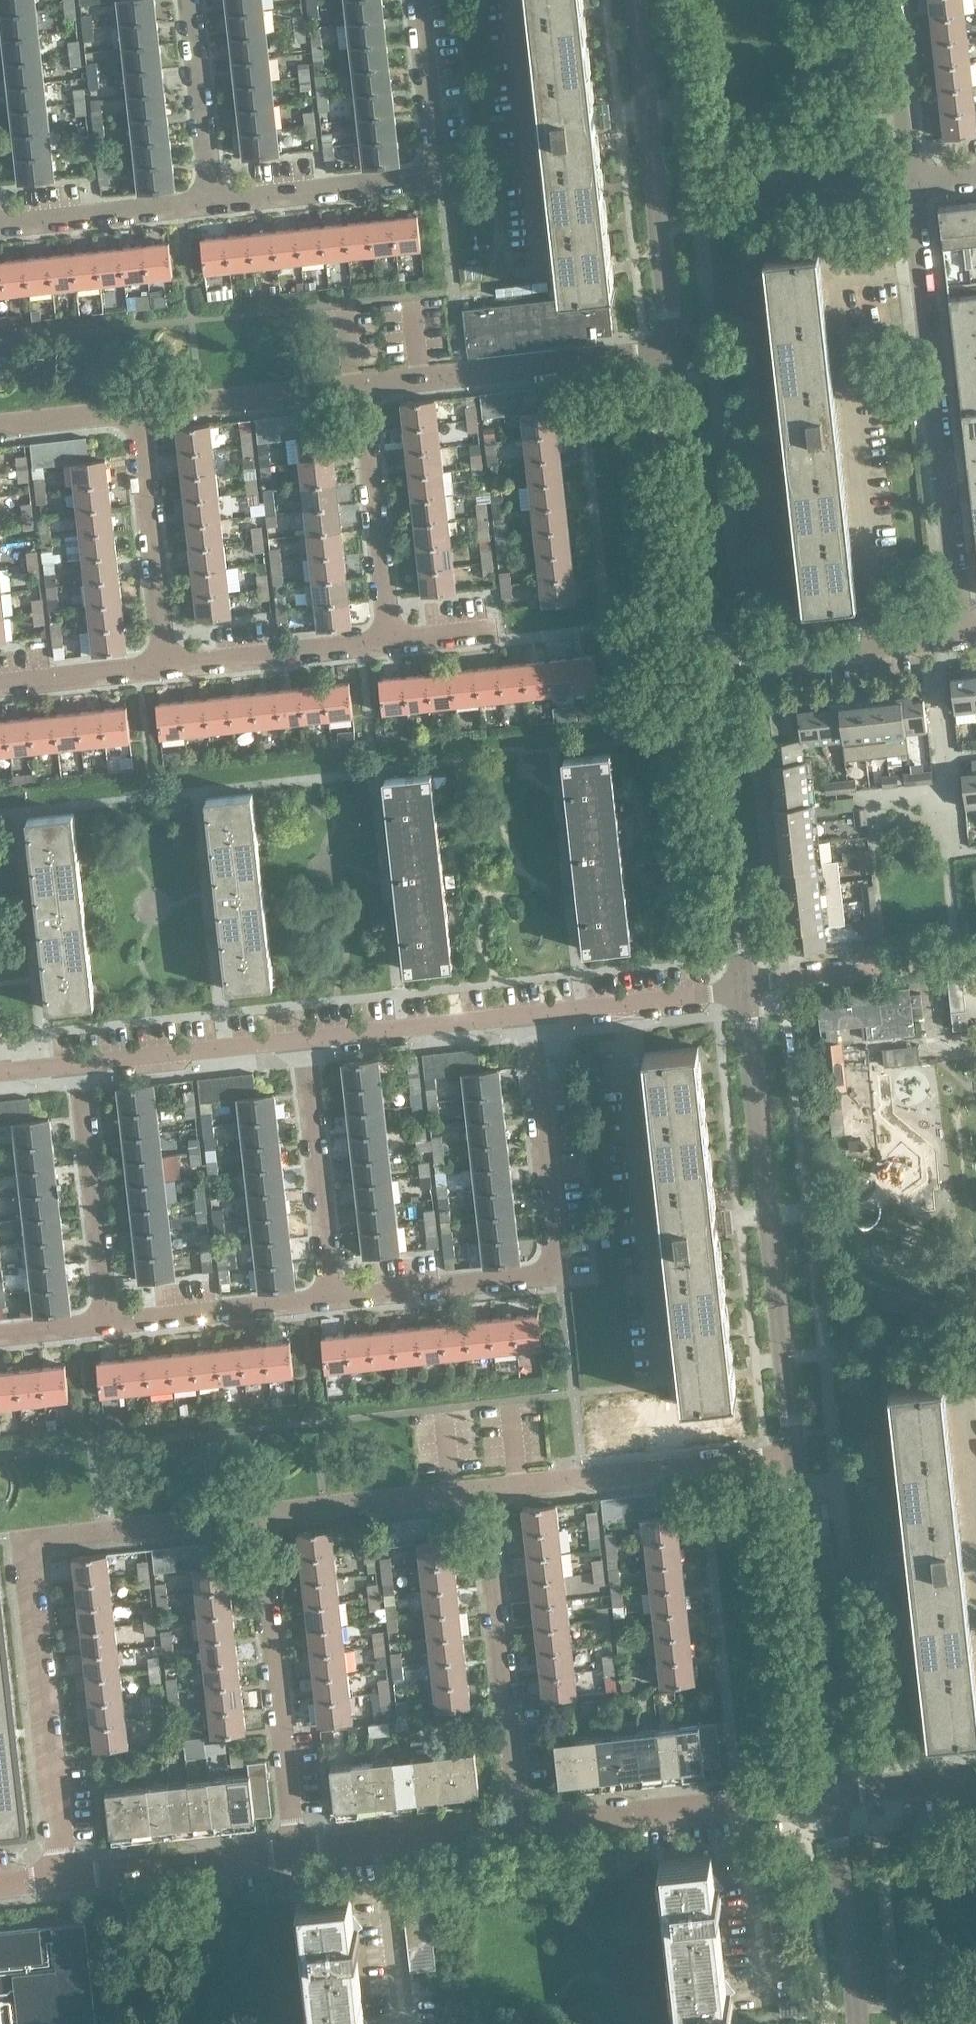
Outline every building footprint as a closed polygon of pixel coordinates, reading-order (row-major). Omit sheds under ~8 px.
[(3,13),(36,9),(35,0),(1,0),(3,13)] [(123,24),(157,20),(154,0),(120,0),(123,24)] [(230,12),(263,8),(263,0),(229,0),(230,12)] [(351,23),(384,19),(382,0),(348,0),(351,23)] [(542,103),(542,105),(561,267),(560,267),(564,294),(563,294),(563,296),(608,292),(609,292),(615,291),(615,289),(614,289),(596,128),(595,128),(595,125),(603,125),(601,104),(593,105),(592,100),(593,100),(582,0),(530,0),(542,103)] [(933,17),(966,13),(964,0),(931,0),(933,17)] [(319,2),(308,3),(310,16),(320,15),(319,2)] [(75,5),(65,6),(66,19),(77,17),(75,5)] [(263,8),(230,12),(232,36),(266,33),(263,8)] [(36,9),(3,13),(5,37),(38,33),(36,9)] [(966,13),(933,17),(935,41),(968,37),(966,13)] [(92,14),(83,15),(82,15),(84,28),(94,27),(92,14)] [(304,15),(294,16),(295,29),(305,28),(304,15)] [(384,19),(351,23),(353,47),(386,43),(384,19)] [(157,20),(123,24),(125,48),(159,44),(157,20)] [(347,21),(338,22),(341,46),(350,45),(347,21)] [(94,27),(84,28),(85,40),(95,39),(94,27)] [(306,41),(305,28),(295,29),(297,42),(306,41)] [(38,33),(5,37),(8,60),(41,57),(38,33)] [(266,33),(232,36),(235,60),(269,56),(266,33)] [(968,37),(935,41),(938,65),(971,61),(968,37)] [(312,39),(314,51),(324,50),(323,38),(312,39)] [(69,41),(70,53),(80,52),(79,40),(69,41)] [(386,43),(353,47),(356,71),(389,67),(386,43)] [(159,44),(125,48),(128,71),(162,67),(159,44)] [(324,50),(314,51),(315,65),(325,64),(324,50)] [(80,52),(70,53),(72,66),(82,65),(80,52)] [(269,56),(235,60),(238,84),(271,80),(269,56)] [(41,57),(8,60),(10,84),(43,80),(41,57)] [(97,61),(88,63),(89,75),(99,74),(97,61)] [(971,61),(938,65),(940,88),(973,85),(971,61)] [(299,65),(300,77),(310,76),(309,64),(299,65)] [(162,67),(128,71),(131,96),(164,92),(162,67)] [(389,67),(356,71),(358,94),(392,91),(389,67)] [(99,74),(89,75),(90,89),(100,88),(99,74)] [(310,76),(300,77),(302,89),(311,89),(310,76)] [(43,80),(10,84),(13,108),(46,105),(43,80)] [(271,80),(238,84),(240,107),(274,103),(271,80)] [(318,86),(319,99),(329,97),(327,85),(318,86)] [(940,88),(943,111),(975,108),(973,85),(940,88)] [(74,89),(76,101),(85,101),(84,88),(74,89)] [(392,91),(358,94),(361,118),(394,115),(392,91)] [(164,92),(131,96),(133,119),(167,115),(164,92)] [(329,97),(319,99),(320,112),(330,110),(329,97)] [(85,101),(76,101),(77,115),(87,113),(85,101)] [(274,103),(240,107),(243,131),(277,127),(274,103)] [(46,105),(13,108),(16,132),(49,128),(46,105)] [(943,111),(945,137),(975,133),(975,108),(943,111)] [(93,111),(94,123),(104,122),(103,109),(93,111)] [(314,111),(304,112),(306,124),(315,123),(314,111)] [(167,115),(133,119),(136,143),(170,140),(167,115)] [(394,115),(361,118),(364,142),(397,139),(394,115)] [(104,122),(94,123),(96,136),(106,135),(104,122)] [(317,136),(315,123),(306,124),(307,137),(317,136)] [(277,127),(243,131),(246,156),(279,153),(277,127)] [(49,128),(16,132),(18,156),(51,152),(49,128)] [(333,133),(323,134),(324,147),(334,146),(333,133)] [(80,137),(81,149),(91,148),(89,135),(80,137)] [(397,139),(364,142),(366,166),(399,162),(397,139)] [(170,140),(136,143),(138,168),(172,164),(170,140)] [(335,158),(334,146),(324,147),(326,159),(335,158)] [(91,148),(81,149),(82,162),(92,161),(91,148)] [(51,152),(18,156),(21,181),(54,177),(51,152)] [(98,159),(100,172),(109,171),(108,158),(98,159)] [(172,164),(138,168),(141,191),(175,187),(172,164)] [(109,171),(100,172),(101,183),(111,182),(109,171)] [(970,244),(975,243),(975,202),(962,203),(967,244),(970,244)] [(962,203),(938,206),(943,245),(943,244),(943,247),(963,244),(964,256),(971,256),(970,244),(967,244),(962,203)] [(419,214),(394,217),(398,250),(423,248),(419,214)] [(394,217),(370,220),(374,253),(398,250),(394,217)] [(346,222),(350,256),(374,253),(370,220),(346,222)] [(346,222),(323,225),(326,258),(350,256),(346,222)] [(323,225),(299,227),(302,261),(326,258),(323,225)] [(299,227),(275,230),(279,263),(302,261),(299,227)] [(279,263),(275,230),(251,232),(255,266),(279,263)] [(255,266),(251,232),(227,235),(230,269),(255,266)] [(230,269),(227,235),(203,238),(206,258),(205,258),(205,263),(206,262),(207,271),(230,269)] [(171,242),(145,245),(149,278),(174,275),(171,242)] [(145,245),(121,247),(125,280),(149,278),(145,245)] [(121,247),(98,250),(101,283),(125,280),(121,247)] [(819,248),(765,253),(768,266),(785,416),(786,418),(784,419),(784,417),(769,419),(772,442),(787,441),(787,439),(788,439),(788,444),(805,602),(804,602),(805,604),(858,599),(841,444),(839,444),(839,441),(839,440),(838,440),(821,278),(818,251),(819,251),(819,248)] [(98,250),(74,252),(77,286),(101,283),(98,250)] [(74,252),(50,255),(54,288),(77,286),(74,252)] [(50,255),(26,257),(29,291),(54,288),(50,255)] [(26,257),(2,260),(5,294),(29,291),(26,257)] [(232,286),(209,288),(207,289),(208,299),(210,299),(233,297),(232,286)] [(464,308),(468,349),(597,335),(613,332),(608,292),(563,296),(464,308)] [(153,295),(150,296),(151,307),(165,306),(164,294),(153,295)] [(949,298),(951,321),(975,318),(975,295),(949,298)] [(139,297),(136,297),(137,309),(151,307),(150,296),(139,297)] [(128,310),(127,303),(116,304),(117,311),(128,310)] [(39,308),(30,309),(32,319),(40,318),(39,308)] [(18,313),(7,314),(8,322),(19,320),(18,313)] [(951,321),(954,343),(975,341),(975,318),(951,321)] [(954,343),(956,366),(975,364),(975,341),(954,343)] [(956,366),(959,389),(975,387),(975,364),(956,366)] [(536,387),(524,389),(526,412),(539,410),(536,387)] [(959,389),(962,412),(975,410),(975,387),(959,389)] [(524,389),(513,390),(516,414),(522,413),(522,412),(526,412),(524,389)] [(513,390),(502,391),(505,415),(516,414),(513,390)] [(502,391),(491,392),(494,416),(505,415),(502,391)] [(494,416),(491,392),(481,393),(484,417),(494,416)] [(436,398),(402,402),(405,425),(438,421),(436,398)] [(476,405),(466,407),(467,417),(472,416),(473,419),(477,419),(477,417),(476,405)] [(522,412),(522,413),(523,413),(525,436),(558,432),(556,408),(539,410),(526,412),(522,412)] [(964,435),(975,433),(975,410),(962,412),(964,435)] [(311,412),(300,414),(302,436),(313,435),(311,412)] [(311,412),(313,435),(329,433),(327,414),(312,415),(311,412)] [(300,414),(288,415),(291,439),(297,438),(297,437),(302,436),(300,414)] [(288,415),(277,416),(280,440),(291,439),(288,415)] [(277,416),(266,417),(269,441),(280,440),(277,416)] [(472,416),(467,417),(467,418),(469,431),(479,430),(477,419),(473,419),(472,416)] [(255,418),(258,442),(259,442),(269,441),(266,417),(255,418)] [(438,421),(405,425),(407,449),(441,445),(438,421)] [(178,427),(180,451),(214,447),(212,423),(178,427)] [(494,427),(484,428),(485,439),(490,438),(491,441),(496,441),(496,439),(494,427)] [(250,431),(241,432),(242,442),(246,442),(247,444),(247,445),(252,445),(252,444),(250,431)] [(558,432),(525,436),(528,460),(561,457),(558,432)] [(297,437),(297,438),(299,438),(301,461),(334,457),(331,433),(329,433),(313,435),(302,436),(297,437)] [(964,435),(967,457),(975,456),(975,433),(964,435)] [(87,437),(74,438),(77,462),(89,460),(87,437)] [(74,438),(64,439),(67,463),(72,462),(77,462),(74,438)] [(490,438),(485,439),(486,440),(486,444),(487,453),(497,452),(496,444),(496,441),(491,441),(490,438)] [(64,439),(53,441),(56,464),(67,463),(64,439)] [(53,441),(42,442),(45,465),(56,464),(53,441)] [(32,443),(32,444),(35,466),(45,465),(42,442),(32,443)] [(246,442),(242,442),(242,444),(244,457),(253,456),(252,445),(247,445),(247,444),(246,442)] [(441,445),(407,449),(410,473),(444,469),(441,445)] [(214,447),(180,451),(183,474),(217,470),(214,447)] [(260,453),(259,453),(260,464),(265,463),(266,466),(271,466),(271,464),(269,452),(260,453)] [(481,452),(471,454),(472,464),(477,464),(478,467),(482,467),(482,465),(481,452)] [(27,455),(17,457),(18,468),(23,467),(23,470),(28,470),(28,468),(27,455)] [(967,457),(969,480),(975,479),(975,456),(967,457)] [(334,457),(301,461),(303,485),(336,481),(334,457)] [(561,457),(528,460),(531,485),(564,482),(561,457)] [(89,460),(77,462),(72,462),(75,486),(108,482),(105,458),(89,460)] [(265,463),(260,464),(260,465),(262,478),(272,478),(271,466),(266,466),(265,463)] [(477,464),(472,464),(472,466),(474,479),(483,478),(482,467),(478,467),(477,464)] [(23,467),(18,468),(18,469),(20,482),(30,481),(28,470),(23,470),(23,467)] [(451,468),(444,469),(410,473),(413,498),(446,494),(454,494),(451,468)] [(217,470),(183,474),(186,498),(219,495),(217,470)] [(500,474),(489,476),(491,488),(496,487),(496,491),(501,490),(500,474)] [(45,477),(36,479),(37,488),(42,488),(42,491),(47,491),(47,489),(45,477)] [(256,478),(246,479),(247,490),(252,489),(252,492),(257,492),(257,490),(256,478)] [(336,481),(303,485),(306,510),(339,506),(336,481)] [(108,482),(75,486),(78,510),(111,506),(108,482)] [(564,482),(531,485),(533,510),(566,506),(564,482)] [(496,487),(491,488),(492,502),(503,501),(501,490),(496,491),(496,487)] [(42,488),(37,488),(37,490),(38,503),(48,502),(47,491),(42,491),(42,488)] [(252,489),(247,490),(249,505),(259,504),(257,492),(252,492),(252,489)] [(446,494),(413,498),(415,522),(449,519),(446,494)] [(219,495),(186,498),(188,522),(222,519),(219,495)] [(275,500),(264,501),(266,512),(271,512),(271,515),(276,514),(276,513),(275,500)] [(504,512),(503,501),(492,502),(494,513),(504,512)] [(486,502),(477,503),(478,514),(483,513),(483,516),(487,516),(486,502)] [(32,503),(22,504),(23,515),(28,514),(29,518),(34,517),(34,515),(32,503)] [(111,506),(78,510),(80,535),(114,531),(111,506)] [(339,506),(306,510),(308,533),(341,530),(339,506)] [(566,506),(533,510),(536,532),(569,529),(566,506)] [(271,512),(266,512),(266,514),(267,527),(278,526),(276,514),(271,515),(271,512)] [(483,513),(478,514),(479,528),(489,527),(487,516),(483,516),(483,513)] [(28,514),(23,515),(24,516),(25,528),(35,527),(34,517),(29,518),(28,514)] [(222,519),(188,522),(191,546),(224,542),(222,519)] [(449,519),(415,522),(418,545),(451,541),(449,519)] [(495,524),(496,535),(501,534),(501,537),(506,537),(505,523),(495,524)] [(51,525),(41,526),(42,537),(47,537),(48,540),(52,539),(52,538),(51,525)] [(261,526),(251,527),(252,537),(257,537),(258,539),(258,540),(262,540),(262,538),(261,526)] [(569,529),(536,532),(539,557),(572,553),(569,529)] [(341,530),(308,533),(311,557),(344,554),(341,530)] [(114,531),(80,535),(83,558),(117,554),(114,531)] [(501,534),(496,535),(498,549),(508,548),(506,537),(501,537),(501,534)] [(47,537),(42,537),(42,539),(45,562),(55,560),(52,539),(48,540),(47,537)] [(257,537),(252,537),(253,539),(254,552),(264,551),(262,540),(258,540),(258,539),(257,537)] [(451,541),(418,545),(420,569),(454,566),(451,541)] [(224,542),(191,546),(193,569),(227,565),(224,542)] [(280,548),(270,549),(271,559),(276,559),(276,562),(282,562),(282,560),(280,548)] [(491,549),(482,550),(483,561),(488,560),(488,563),(493,563),(491,549)] [(38,550),(28,551),(29,562),(34,561),(34,564),(39,564),(39,562),(38,550)] [(572,553),(539,557),(541,581),(574,577),(572,553)] [(117,554),(83,558),(86,581),(119,578),(117,554)] [(344,554),(311,557),(313,580),(347,577),(344,554)] [(276,559),(271,559),(273,575),(283,574),(282,562),(276,562),(276,559)] [(55,560),(45,562),(46,574),(47,584),(53,583),(53,586),(58,586),(58,584),(56,572),(55,560)] [(488,560),(483,561),(484,575),(494,574),(493,563),(488,563),(488,560)] [(34,561),(29,562),(29,563),(30,575),(40,574),(39,564),(34,564),(34,561)] [(227,565),(193,569),(196,593),(230,589),(227,565)] [(454,566),(420,569),(423,593),(456,590),(454,566)] [(510,571),(500,572),(501,583),(506,583),(507,586),(512,585),(512,584),(510,571)] [(266,573),(257,574),(258,585),(263,584),(263,586),(263,588),(268,587),(268,585),(266,573)] [(347,577),(313,580),(316,605),(349,601),(347,577)] [(574,577),(541,581),(544,603),(577,600),(574,577)] [(119,578),(86,581),(88,605),(122,601),(119,578)] [(53,583),(47,584),(49,599),(59,598),(58,586),(53,586),(53,583)] [(506,583),(501,583),(502,585),(503,597),(513,596),(512,585),(507,586),(506,583)] [(263,584),(258,585),(259,600),(269,599),(268,587),(263,588),(263,586),(263,584)] [(230,589),(196,593),(199,618),(232,615),(230,589)] [(285,596),(276,597),(277,607),(282,607),(282,610),(287,609),(287,608),(285,596)] [(43,597),(33,598),(34,609),(39,608),(39,611),(44,611),(44,609),(43,597)] [(122,601),(88,605),(91,628),(125,625),(122,601)] [(349,601),(316,605),(318,628),(352,625),(349,601)] [(282,607),(277,607),(277,609),(278,622),(288,621),(287,609),(282,610),(282,607)] [(39,608),(34,609),(35,618),(36,626),(46,625),(44,611),(39,611),(39,608)] [(61,619),(52,620),(53,631),(58,631),(58,634),(63,634),(63,632),(61,619)] [(125,625),(91,628),(94,653),(127,649),(125,625)] [(58,631),(53,631),(53,633),(53,634),(55,646),(56,658),(66,657),(63,634),(58,634),(58,631)] [(596,654),(571,657),(575,691),(599,688),(596,654)] [(571,657),(548,659),(552,693),(575,691),(571,657)] [(548,659),(524,662),(528,696),(552,693),(548,659)] [(524,662),(500,665),(503,698),(528,696),(524,662)] [(962,674),(951,676),(954,711),(975,709),(971,663),(961,664),(962,674)] [(500,665),(476,667),(480,701),(503,698),(500,665)] [(476,667),(452,670),(456,704),(480,701),(476,667)] [(452,670),(428,673),(432,706),(456,704),(452,670)] [(428,673),(404,675),(408,709),(432,706),(428,673)] [(408,709),(404,675),(380,678),(382,698),(382,703),(383,702),(384,711),(408,709)] [(349,681),(325,684),(329,718),(354,715),(349,681)] [(325,684),(302,687),(305,720),(329,718),(325,684)] [(302,687),(277,689),(281,723),(305,720),(302,687)] [(277,689),(254,692),(258,725),(281,723),(277,689)] [(254,692),(230,694),(234,728),(258,725),(254,692)] [(230,694),(206,697),(210,730),(234,728),(230,694)] [(206,697),(183,699),(186,733),(210,730),(206,697)] [(161,727),(162,735),(186,733),(183,699),(158,702),(161,721),(160,721),(161,727)] [(923,699),(902,702),(905,733),(927,731),(923,699)] [(902,702),(881,704),(887,756),(908,753),(905,733),(902,702)] [(881,704),(860,706),(866,758),(887,756),(881,704)] [(127,705),(103,708),(106,741),(131,739),(127,705)] [(601,705),(580,707),(581,719),(602,716),(601,705)] [(860,706),(839,708),(842,740),(845,760),(866,758),(860,706)] [(818,707),(797,709),(801,738),(802,745),(822,743),(819,710),(818,707)] [(103,708),(79,710),(83,744),(106,741),(103,708)] [(839,708),(819,710),(822,743),(842,740),(839,708)] [(79,710),(56,713),(59,747),(83,744),(79,710)] [(767,742),(772,741),(779,740),(776,711),(763,712),(767,742)] [(56,713),(32,716),(35,749),(59,747),(56,713)] [(35,749),(32,716),(8,718),(11,752),(35,749)] [(8,718),(0,719),(0,753),(11,752),(8,718)] [(346,736),(343,736),(344,744),(356,742),(355,736),(346,736)] [(779,740),(772,741),(774,762),(776,774),(777,782),(777,787),(778,795),(779,803),(780,814),(781,822),(781,823),(783,844),(785,859),(785,865),(785,866),(786,874),(787,878),(787,887),(788,887),(788,896),(790,908),(790,909),(791,917),(791,923),(792,929),(793,939),(794,950),(827,946),(826,943),(825,926),(844,923),(844,918),(842,902),(840,881),(838,860),(826,861),(826,855),(824,840),(815,841),(813,820),(811,800),(811,798),(806,757),(803,757),(802,745),(801,738),(779,740)] [(611,753),(564,758),(571,822),(617,817),(611,753)] [(133,768),(131,757),(120,758),(121,769),(133,768)] [(962,772),(963,794),(965,808),(975,807),(975,759),(972,759),(973,771),(962,772)] [(931,770),(909,772),(910,783),(933,780),(931,770)] [(35,772),(22,774),(23,781),(23,782),(36,780),(36,777),(35,772)] [(431,773),(386,778),(393,842),(438,837),(431,773)] [(897,773),(889,774),(890,786),(898,785),(897,773)] [(890,786),(889,774),(881,775),(883,785),(883,786),(890,786)] [(856,786),(855,778),(846,779),(847,790),(856,789),(856,786)] [(846,779),(835,780),(836,791),(847,790),(846,779)] [(836,791),(835,780),(824,781),(826,792),(836,791)] [(207,798),(214,861),(260,856),(253,792),(207,798)] [(864,807),(854,808),(853,808),(854,816),(865,815),(864,807)] [(28,817),(35,881),(81,876),(75,812),(28,817)] [(865,823),(865,815),(854,816),(855,824),(862,823),(865,823)] [(617,817),(571,822),(578,884),(624,879),(617,817)] [(438,837),(393,842),(400,905),(445,900),(438,837)] [(868,849),(857,850),(858,858),(869,857),(868,849)] [(260,856),(214,861),(220,925),(267,919),(260,856)] [(869,857),(858,858),(860,873),(871,872),(869,857)] [(81,876),(35,881),(42,944),(88,939),(81,876)] [(624,879),(578,884),(585,949),(631,944),(624,879)] [(861,885),(863,900),(875,899),(873,884),(861,885)] [(865,921),(877,920),(875,899),(863,900),(865,921)] [(445,900),(400,905),(406,968),(452,963),(445,900)] [(267,919),(220,925),(227,988),(274,984),(267,919)] [(865,921),(868,942),(879,941),(877,920),(865,921)] [(88,939),(42,944),(48,1008),(95,1003),(88,939)] [(962,976),(948,978),(951,1008),(966,1007),(962,976)] [(912,1022),(908,987),(879,990),(817,997),(820,1028),(822,1044),(821,1044),(822,1046),(827,1091),(834,1091),(843,1090),(838,1042),(836,1026),(861,1023),(862,1039),(868,1038),(903,1034),(914,1033),(912,1022)] [(920,992),(910,993),(913,1017),(923,1016),(920,992)] [(966,1008),(951,1010),(953,1028),(968,1026),(966,1008)] [(898,1047),(885,1047),(886,1061),(919,1059),(918,1043),(897,1044),(898,1047)] [(644,1052),(684,1401),(735,1395),(717,1232),(724,1231),(722,1210),(715,1211),(697,1046),(644,1052)] [(479,1048),(467,1049),(470,1072),(481,1071),(481,1070),(479,1048)] [(467,1049),(456,1050),(458,1074),(464,1073),(470,1072),(467,1049)] [(458,1074),(456,1050),(445,1052),(447,1075),(458,1074)] [(445,1052),(434,1053),(437,1076),(447,1075),(445,1052)] [(417,1053),(406,1055),(409,1080),(420,1079),(419,1069),(417,1053)] [(437,1076),(434,1053),(423,1054),(425,1077),(437,1076)] [(378,1059),(344,1063),(347,1087),(380,1083),(378,1059)] [(481,1071),(470,1072),(464,1073),(467,1097),(501,1093),(498,1069),(481,1070),(481,1071)] [(253,1073),(242,1074),(244,1097),(256,1096),(256,1095),(253,1073)] [(242,1074),(231,1075),(234,1098),(240,1098),(244,1097),(242,1074)] [(231,1075),(220,1076),(222,1100),(234,1098),(231,1075)] [(220,1076),(209,1077),(212,1101),(222,1100),(220,1076)] [(212,1101),(209,1077),(198,1079),(201,1102),(212,1101)] [(420,1079),(409,1080),(412,1104),(422,1103),(420,1079)] [(119,1087),(122,1111),(156,1107),(153,1083),(119,1087)] [(380,1083),(347,1087),(349,1110),(383,1107),(380,1083)] [(436,1087),(427,1088),(426,1088),(428,1101),(438,1100),(436,1087)] [(184,1092),(186,1105),(195,1104),(193,1091),(184,1092)] [(834,1097),(834,1091),(827,1091),(832,1135),(844,1134),(845,1134),(841,1096),(834,1097)] [(501,1093),(467,1097),(470,1121),(503,1118),(501,1093)] [(256,1096),(244,1097),(240,1098),(243,1122),(276,1118),(273,1094),(256,1095),(256,1096)] [(29,1097),(17,1098),(20,1122),(31,1121),(31,1120),(29,1097)] [(17,1098),(6,1099),(9,1123),(15,1122),(20,1122),(17,1098)] [(0,1100),(0,1124),(9,1123),(6,1099),(0,1100)] [(438,1100),(428,1101),(429,1113),(439,1112),(438,1100)] [(423,1114),(422,1103),(412,1104),(415,1128),(424,1127),(423,1114)] [(195,1104),(186,1105),(187,1118),(196,1116),(195,1104)] [(156,1107),(122,1111),(125,1135),(158,1131),(156,1107)] [(383,1107),(349,1110),(352,1134),(386,1131),(383,1107)] [(202,1113),(203,1126),(213,1125),(212,1112),(202,1113)] [(20,1122),(15,1122),(18,1147),(52,1143),(49,1118),(31,1120),(31,1121),(20,1122)] [(276,1118),(243,1122),(245,1146),(279,1142),(276,1118)] [(503,1118),(470,1121),(472,1145),(506,1141),(503,1118)] [(213,1125),(203,1126),(204,1139),(214,1138),(213,1125)] [(424,1127),(415,1128),(416,1141),(426,1140),(424,1127)] [(158,1131),(125,1135),(127,1159),(161,1155),(158,1131)] [(386,1131),(352,1134),(355,1158),(388,1155),(386,1131)] [(442,1135),(432,1136),(432,1139),(433,1149),(443,1148),(442,1135)] [(857,1138),(847,1140),(848,1144),(849,1150),(861,1148),(860,1138),(857,1138)] [(189,1140),(191,1153),(200,1152),(199,1139),(189,1140)] [(432,1139),(426,1140),(416,1141),(417,1151),(433,1149),(432,1139)] [(506,1141),(472,1145),(475,1169),(508,1165),(506,1141)] [(279,1142),(245,1146),(248,1170),(281,1166),(279,1142)] [(52,1143),(18,1147),(20,1171),(54,1167),(52,1143)] [(433,1149),(435,1161),(436,1173),(446,1173),(444,1160),(443,1148),(433,1149)] [(200,1152),(191,1153),(192,1165),(202,1165),(200,1152)] [(127,1159),(130,1183),(164,1179),(161,1155),(127,1159)] [(388,1155),(355,1158),(357,1183),(391,1179),(388,1155)] [(207,1162),(208,1174),(218,1173),(217,1161),(207,1162)] [(430,1165),(429,1161),(418,1162),(420,1177),(430,1176),(429,1165),(430,1165)] [(508,1165),(475,1169),(478,1193),(511,1189),(508,1165)] [(281,1166),(248,1170),(251,1194),(284,1190),(281,1166)] [(54,1167),(20,1171),(23,1195),(57,1191),(54,1167)] [(218,1173),(208,1174),(210,1187),(219,1186),(218,1173)] [(436,1173),(439,1197),(448,1196),(446,1173),(436,1173)] [(430,1176),(420,1177),(421,1188),(431,1187),(430,1176)] [(164,1179),(130,1183),(133,1207),(166,1203),(164,1179)] [(394,1203),(391,1179),(357,1183),(360,1206),(394,1203)] [(195,1187),(196,1199),(205,1198),(204,1186),(195,1187)] [(513,1212),(511,1189),(478,1193),(480,1216),(513,1212)] [(287,1214),(284,1190),(251,1194),(253,1218),(287,1214)] [(57,1191),(23,1195),(26,1219),(59,1215),(57,1191)] [(448,1196),(439,1197),(440,1209),(449,1209),(448,1196)] [(205,1198),(196,1199),(197,1212),(206,1211),(205,1198)] [(166,1203),(133,1207),(135,1231),(169,1227),(166,1203)] [(394,1203),(360,1206),(363,1230),(396,1226),(394,1203)] [(222,1208),(213,1209),(214,1222),(223,1221),(222,1208)] [(424,1210),(424,1215),(425,1223),(435,1222),(434,1209),(424,1210)] [(513,1212),(480,1216),(483,1240),(516,1237),(513,1212)] [(287,1214),(253,1218),(256,1242),(289,1238),(287,1214)] [(59,1215),(26,1219),(28,1242),(62,1239),(59,1215)] [(181,1225),(199,1223),(198,1215),(180,1216),(181,1225)] [(223,1221),(214,1222),(217,1246),(226,1245),(223,1221)] [(436,1234),(435,1222),(425,1223),(426,1235),(428,1247),(438,1246),(436,1234)] [(396,1226),(363,1230),(365,1254),(399,1250),(396,1226)] [(169,1227),(135,1231),(138,1255),(172,1252),(169,1227)] [(452,1231),(443,1232),(442,1232),(443,1244),(453,1243),(452,1231)] [(199,1235),(201,1247),(211,1246),(209,1233),(199,1235)] [(483,1240),(469,1242),(471,1266),(485,1264),(518,1261),(516,1237),(483,1240)] [(292,1262),(289,1238),(256,1242),(259,1265),(292,1262)] [(62,1239),(28,1242),(31,1266),(65,1263),(62,1239)] [(453,1243),(443,1244),(445,1257),(454,1256),(453,1243)] [(238,1268),(235,1244),(226,1245),(217,1246),(219,1270),(228,1269),(238,1268)] [(211,1246),(201,1247),(202,1260),(212,1259),(211,1246)] [(174,1275),(172,1252),(138,1255),(141,1279),(174,1275)] [(292,1262),(259,1265),(261,1289),(294,1285),(292,1262)] [(67,1287),(65,1263),(31,1266),(34,1291),(67,1287)] [(228,1269),(219,1270),(221,1282),(230,1281),(228,1269)] [(67,1287),(34,1291),(36,1313),(70,1310),(67,1287)] [(946,1301),(956,1301),(956,1296),(956,1295),(953,1292),(947,1291),(946,1301)] [(21,1312),(34,1312),(34,1294),(21,1294),(21,1312)] [(538,1312),(514,1315),(517,1348),(541,1345),(538,1312)] [(514,1315),(490,1317),(493,1350),(517,1348),(514,1315)] [(490,1317),(466,1320),(470,1353),(493,1350),(490,1317)] [(466,1320),(442,1323),(446,1356),(470,1353),(466,1320)] [(418,1325),(422,1358),(446,1356),(442,1323),(418,1325)] [(394,1328),(398,1361),(422,1358),(418,1325),(394,1328)] [(394,1328),(371,1330),(375,1364),(398,1361),(394,1328)] [(371,1330),(347,1333),(351,1366),(375,1364),(371,1330)] [(351,1366),(347,1333),(323,1336),(327,1369),(351,1366)] [(291,1339),(265,1342),(269,1375),(294,1372),(291,1339)] [(265,1342),(242,1345),(245,1378),(269,1375),(265,1342)] [(242,1345),(218,1347),(221,1380),(245,1378),(242,1345)] [(218,1347),(194,1350),(198,1383),(221,1380),(218,1347)] [(174,1386),(198,1383),(194,1350),(170,1353),(174,1386)] [(170,1353),(146,1356),(150,1388),(174,1386),(170,1353)] [(146,1356),(122,1358),(126,1391),(150,1388),(146,1356)] [(101,1385),(102,1394),(126,1391),(122,1358),(98,1361),(100,1380),(99,1380),(100,1385),(101,1385)] [(66,1364),(40,1367),(44,1400),(69,1397),(66,1364)] [(40,1367),(17,1370),(20,1403),(44,1400),(40,1367)] [(0,1371),(0,1405),(20,1403),(17,1370),(0,1371)] [(944,1379),(891,1385),(894,1413),(909,1550),(902,1551),(905,1572),(912,1571),(930,1736),(975,1731),(975,1673),(950,1439),(947,1413),(944,1379)] [(272,1396),(273,1405),(284,1404),(283,1395),(272,1396)] [(234,1408),(234,1399),(225,1399),(225,1408),(234,1408)] [(586,1419),(590,1454),(745,1437),(742,1402),(734,1403),(586,1419)] [(127,1420),(127,1411),(115,1413),(116,1421),(127,1420)] [(56,1428),(55,1418),(46,1419),(47,1429),(56,1428)] [(32,1422),(22,1423),(23,1432),(32,1431),(32,1422)] [(657,1493),(646,1494),(648,1518),(659,1516),(657,1493)] [(646,1494),(635,1496),(638,1519),(643,1518),(648,1518),(646,1494)] [(635,1496),(624,1497),(627,1520),(638,1519),(635,1496)] [(624,1497),(613,1498),(616,1521),(627,1520),(624,1497)] [(602,1499),(604,1522),(616,1521),(613,1498),(602,1499)] [(522,1508),(523,1508),(525,1531),(558,1528),(556,1504),(522,1508)] [(587,1513),(589,1525),(598,1524),(597,1512),(587,1513)] [(659,1516),(648,1518),(643,1518),(646,1542),(679,1538),(677,1514),(659,1516)] [(432,1518),(421,1519),(423,1542),(434,1541),(432,1518)] [(421,1519),(410,1520),(412,1543),(419,1542),(423,1542),(421,1519)] [(410,1520),(399,1521),(401,1544),(412,1543),(410,1520)] [(399,1521),(388,1523),(391,1546),(401,1544),(399,1521)] [(377,1524),(380,1547),(391,1546),(388,1523),(377,1524)] [(598,1524),(589,1525),(590,1538),(600,1537),(598,1524)] [(558,1528),(525,1531),(528,1555),(561,1552),(558,1528)] [(332,1529),(298,1532),(301,1556),(334,1552),(332,1529)] [(615,1532),(606,1533),(607,1546),(617,1545),(615,1532)] [(362,1537),(364,1550),(373,1548),(372,1536),(362,1537)] [(600,1537),(590,1538),(591,1549),(601,1548),(600,1537)] [(434,1541),(423,1542),(419,1542),(421,1566),(454,1562),(452,1538),(434,1541)] [(679,1538),(646,1542),(648,1565),(682,1562),(679,1538)] [(207,1543),(196,1544),(199,1567),(210,1566),(210,1565),(207,1543)] [(196,1544),(185,1545),(188,1568),(194,1568),(199,1567),(196,1544)] [(185,1545),(174,1546),(177,1569),(188,1568),(185,1545)] [(617,1545),(607,1546),(608,1559),(618,1557),(617,1545)] [(174,1546),(163,1547),(166,1571),(177,1569),(174,1546)] [(152,1548),(155,1572),(166,1571),(163,1547),(152,1548)] [(373,1548),(364,1550),(365,1562),(375,1561),(373,1548)] [(334,1552),(301,1556),(304,1580),(337,1576),(334,1552)] [(561,1552),(528,1555),(530,1579),(563,1575),(561,1552)] [(107,1553),(75,1557),(77,1581),(110,1577),(107,1553)] [(391,1557),(381,1558),(382,1571),(392,1570),(391,1557)] [(591,1559),(593,1572),(604,1571),(602,1558),(591,1559)] [(138,1562),(139,1574),(148,1573),(147,1561),(138,1562)] [(457,1586),(454,1562),(421,1566),(424,1590),(457,1586)] [(682,1562),(648,1565),(651,1589),(685,1586),(682,1562)] [(210,1566),(199,1567),(194,1568),(197,1591),(230,1587),(227,1563),(210,1565),(210,1566)] [(392,1570),(382,1571),(384,1583),(393,1582),(392,1570)] [(604,1571),(593,1572),(595,1585),(605,1584),(604,1571)] [(148,1573),(139,1574),(140,1587),(150,1586),(148,1573)] [(563,1575),(530,1579),(533,1603),(566,1600),(563,1575)] [(337,1576),(304,1580),(306,1604),(340,1600),(337,1576)] [(110,1577),(77,1581),(80,1604),(113,1601),(110,1577)] [(611,1581),(611,1582),(612,1593),(622,1592),(621,1580),(611,1581)] [(166,1582),(156,1583),(157,1595),(167,1594),(166,1582)] [(368,1585),(369,1597),(378,1596),(377,1583),(368,1585)] [(24,1831),(24,1830),(27,1830),(25,1818),(26,1818),(0,1584),(0,1833),(24,1831)] [(457,1586),(424,1590),(427,1614),(460,1610),(457,1586)] [(651,1589),(654,1613),(687,1609),(685,1586),(651,1589)] [(230,1587),(197,1591),(199,1615),(233,1611),(230,1587)] [(622,1592),(612,1593),(613,1606),(623,1604),(622,1592)] [(167,1594),(157,1595),(159,1608),(169,1607),(167,1594)] [(378,1596),(369,1597),(370,1610),(380,1609),(378,1596)] [(342,1624),(340,1600),(306,1604),(309,1628),(342,1624)] [(566,1600),(533,1603),(536,1627),(569,1623),(566,1600)] [(113,1601),(80,1604),(82,1628),(115,1624),(113,1601)] [(396,1604),(386,1605),(387,1618),(397,1617),(396,1604)] [(597,1607),(598,1620),(608,1618),(607,1606),(597,1607)] [(143,1609),(145,1622),(154,1621),(153,1608),(143,1609)] [(687,1609),(654,1613),(656,1637),(690,1633),(687,1609)] [(462,1634),(460,1610),(427,1614),(429,1638),(462,1634)] [(233,1611),(199,1615),(202,1639),(235,1635),(233,1611)] [(397,1617),(387,1618),(389,1630),(399,1630),(397,1617)] [(608,1618),(598,1620),(600,1632),(609,1631),(608,1618)] [(154,1621),(145,1622),(146,1635),(156,1634),(154,1621)] [(569,1623),(536,1627),(538,1650),(571,1647),(569,1623)] [(115,1624),(82,1628),(85,1652),(118,1649),(115,1624)] [(342,1624),(309,1628),(312,1652),(345,1648),(342,1624)] [(626,1627),(616,1628),(617,1641),(627,1640),(626,1627)] [(171,1629),(161,1630),(163,1643),(173,1642),(171,1629)] [(373,1632),(374,1645),(384,1643),(382,1631),(373,1632)] [(659,1661),(692,1657),(690,1633),(656,1637),(659,1661)] [(465,1658),(462,1634),(429,1638),(432,1662),(465,1658)] [(235,1635),(202,1639),(204,1662),(238,1659),(235,1635)] [(627,1640),(617,1641),(619,1653),(629,1652),(627,1640)] [(173,1642),(163,1643),(164,1655),(174,1654),(173,1642)] [(384,1643),(374,1645),(376,1657),(385,1656),(384,1643)] [(571,1647),(538,1650),(541,1675),(574,1671),(571,1647)] [(345,1648),(312,1652),(314,1675),(347,1671),(345,1648)] [(118,1649),(85,1652),(88,1676),(121,1672),(118,1649)] [(401,1652),(391,1653),(393,1665),(403,1664),(401,1652)] [(602,1655),(604,1667),(613,1666),(612,1653),(602,1655)] [(148,1656),(149,1669),(160,1667),(158,1655),(148,1656)] [(692,1657),(659,1661),(661,1685),(695,1681),(692,1657)] [(468,1682),(465,1658),(432,1662),(435,1686),(468,1682)] [(238,1659),(204,1662),(207,1686),(240,1682),(238,1659)] [(403,1664),(393,1665),(394,1678),(404,1677),(403,1664)] [(613,1666),(604,1667),(605,1680),(615,1678),(613,1666)] [(160,1667),(149,1669),(151,1681),(161,1680),(160,1667)] [(347,1671),(314,1675),(317,1699),(350,1695),(347,1671)] [(574,1671),(541,1675),(544,1699),(576,1694),(574,1671)] [(121,1672),(88,1676),(90,1700),(123,1696),(121,1672)] [(631,1675),(621,1676),(623,1689),(633,1687),(631,1675)] [(177,1677),(167,1678),(168,1690),(178,1689),(177,1677)] [(378,1680),(380,1692),(389,1691),(387,1678),(378,1680)] [(240,1682),(207,1686),(210,1710),(243,1706),(240,1682)] [(471,1706),(468,1682),(435,1686),(437,1710),(471,1706)] [(633,1687),(623,1689),(623,1699),(634,1698),(633,1687)] [(178,1689),(168,1690),(170,1703),(180,1702),(178,1689)] [(389,1691),(380,1692),(381,1705),(390,1704),(389,1691)] [(350,1695),(317,1699),(320,1723),(352,1720),(350,1695)] [(123,1696),(90,1700),(93,1724),(126,1720),(123,1696)] [(602,1700),(603,1709),(614,1708),(613,1699),(602,1700)] [(406,1700),(396,1701),(398,1714),(408,1713),(406,1700)] [(594,1700),(582,1701),(583,1712),(595,1711),(594,1700)] [(154,1704),(155,1716),(165,1715),(163,1702),(154,1704)] [(243,1706),(210,1710),(212,1734),(246,1731),(243,1706)] [(165,1715),(155,1716),(157,1729),(166,1728),(165,1715)] [(126,1720),(93,1724),(96,1748),(129,1744),(126,1720)] [(616,1723),(617,1732),(622,1775),(643,1773),(638,1730),(637,1721),(616,1723)] [(679,1726),(683,1768),(721,1764),(716,1722),(679,1726)] [(370,1725),(371,1735),(389,1734),(388,1724),(370,1725)] [(182,1725),(172,1726),(173,1739),(184,1738),(182,1725)] [(658,1728),(658,1729),(663,1770),(683,1768),(679,1726),(658,1728)] [(638,1730),(643,1773),(663,1770),(658,1729),(658,1728),(638,1730)] [(324,1733),(324,1743),(335,1742),(334,1732),(324,1733)] [(597,1735),(602,1777),(622,1775),(617,1732),(597,1735)] [(577,1737),(582,1779),(602,1777),(597,1735),(577,1737)] [(196,1736),(184,1738),(184,1745),(197,1744),(196,1736)] [(556,1739),(560,1781),(582,1779),(577,1737),(556,1739)] [(454,1751),(459,1793),(479,1790),(475,1748),(454,1751)] [(372,1751),(352,1753),(353,1761),(358,1804),(378,1802),(373,1759),(372,1751)] [(459,1793),(454,1751),(434,1753),(438,1795),(459,1793)] [(419,1797),(438,1795),(434,1753),(414,1755),(419,1797)] [(393,1757),(398,1799),(419,1797),(414,1755),(393,1757)] [(393,1757),(373,1759),(378,1802),(398,1799),(393,1757)] [(249,1761),(249,1762),(250,1773),(255,1815),(272,1813),(266,1759),(249,1761)] [(336,1807),(358,1804),(353,1761),(331,1764),(336,1807)] [(249,1762),(228,1764),(234,1818),(255,1815),(250,1773),(249,1762)] [(228,1764),(208,1767),(209,1777),(214,1820),(234,1818),(228,1764)] [(189,1780),(194,1822),(214,1820),(209,1777),(189,1780)] [(169,1782),(173,1824),(194,1822),(189,1780),(169,1782)] [(148,1784),(153,1827),(173,1824),(169,1782),(148,1784)] [(128,1786),(133,1829),(153,1827),(148,1784),(128,1786)] [(128,1786),(106,1789),(111,1831),(133,1829),(128,1786)] [(711,1853),(663,1858),(680,2023),(730,2023),(729,2011),(732,2010),(731,1993),(723,1983),(723,1979),(725,1978),(717,1907),(721,1906),(719,1889),(712,1879),(711,1875),(714,1874),(711,1853)] [(402,1886),(403,1899),(428,1896),(427,1883),(402,1886)] [(302,1898),(316,2023),(363,2023),(362,2022),(362,2018),(364,2018),(364,2017),(356,1947),(360,1946),(358,1929),(351,1918),(350,1914),(353,1914),(353,1913),(350,1892),(302,1898)] [(428,1896),(403,1899),(404,1910),(429,1907),(428,1896)] [(794,1904),(769,1907),(770,1919),(796,1916),(794,1904)] [(429,1907),(404,1910),(406,1922),(431,1920),(429,1907)] [(796,1916),(770,1919),(772,1931),(797,1928),(796,1916)] [(431,1920),(406,1922),(407,1934),(432,1932),(431,1920)] [(85,1922),(0,1931),(0,2023),(96,2023),(85,1922)] [(432,1932),(407,1934),(408,1946),(433,1944),(432,1932)] [(433,1944),(408,1946),(409,1958),(435,1955),(433,1944)] [(435,1955),(409,1958),(410,1971),(436,1968),(435,1955)] [(800,1996),(779,1998),(781,2014),(801,2011),(800,1996)]
